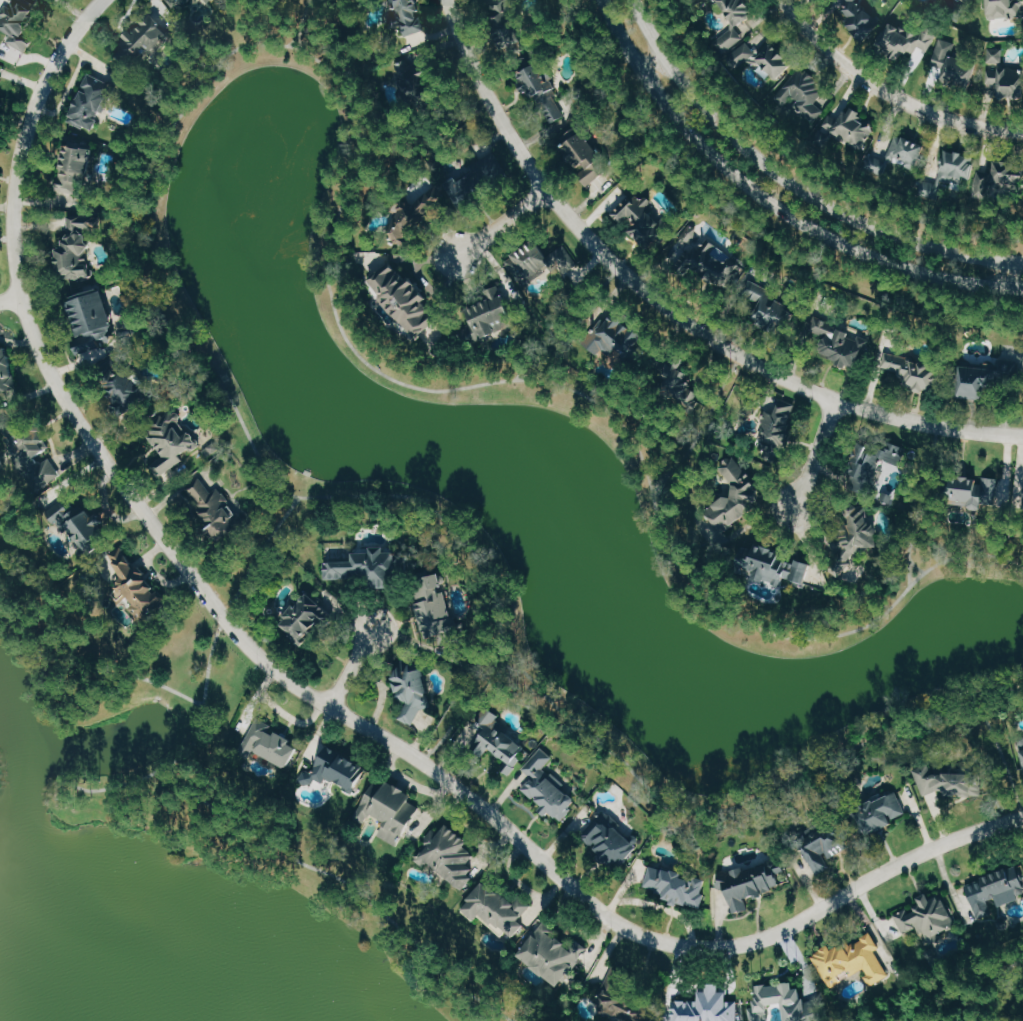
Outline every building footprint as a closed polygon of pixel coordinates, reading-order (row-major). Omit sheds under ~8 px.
[(34,40),(24,35),(30,25),(25,22),(34,7),(21,0),(6,0),(0,10),(0,26),(13,34),(8,41),(27,52),(34,40)] [(183,14),(193,6),(190,2),(192,0),(171,0),(183,14)] [(426,32),(419,0),(394,0),(398,16),(392,17),(394,27),(404,25),(407,37),(426,32)] [(745,38),(742,34),(750,28),(744,20),(756,11),(748,0),(718,0),(717,0),(737,26),(715,42),(723,54),(745,38)] [(848,1),(838,11),(866,41),(884,24),(862,0),(847,0),(848,1)] [(990,18),(1022,16),(1022,0),(989,0),(990,18)] [(123,31),(134,56),(142,53),(151,74),(168,66),(162,53),(167,51),(164,45),(171,42),(159,15),(123,31)] [(889,21),(882,49),(924,60),(926,51),(933,52),(937,33),(889,21)] [(958,42),(941,37),(929,75),(941,78),(942,77),(973,86),(980,62),(954,54),(958,42)] [(795,66),(775,38),(756,51),(749,41),(730,55),(739,67),(752,57),(767,79),(775,74),(778,78),(795,66)] [(997,63),(997,68),(989,68),(989,83),(1001,83),(1001,98),(1022,98),(1022,64),(1004,64),(1004,48),(989,48),(989,63),(997,63)] [(428,60),(418,64),(415,57),(392,65),(407,106),(440,94),(428,60)] [(828,88),(797,65),(773,97),(786,106),(794,96),(803,103),(798,109),(816,123),(825,110),(816,103),(828,88)] [(114,84),(89,74),(70,122),(86,128),(87,126),(96,129),(114,84)] [(841,121),(830,114),(820,129),(837,139),(839,136),(862,151),(879,125),(851,107),(841,121)] [(586,183),(608,173),(585,123),(564,132),(586,183)] [(888,158),(869,153),(865,168),(888,175),(893,157),(907,161),(906,166),(919,170),(926,144),(895,134),(888,158)] [(59,191),(76,194),(79,181),(88,183),(95,144),(68,139),(59,191)] [(971,179),(977,156),(947,149),(939,180),(960,186),(962,177),(971,179)] [(449,184),(460,205),(509,178),(494,152),(471,165),(475,170),(449,184)] [(1018,171),(1018,164),(994,162),(992,190),(1022,192),(1022,171),(1018,171)] [(414,208),(404,198),(395,208),(403,215),(388,231),(400,244),(449,195),(438,184),(414,208)] [(662,245),(676,231),(649,204),(650,203),(639,191),(617,213),(649,245),(656,239),(662,245)] [(62,278),(92,277),(91,230),(102,229),(102,219),(96,219),(95,211),(68,211),(69,246),(61,247),(62,278)] [(696,240),(697,228),(687,227),(686,239),(696,240)] [(727,290),(745,263),(708,239),(705,245),(695,239),(682,260),(727,290)] [(566,265),(559,251),(547,256),(541,243),(509,257),(521,285),(566,265)] [(440,321),(424,300),(430,297),(411,272),(404,277),(394,263),(372,280),(415,339),(440,321)] [(768,288),(745,273),(735,288),(757,304),(750,313),(781,334),(799,307),(769,286),(768,288)] [(102,348),(100,338),(115,335),(105,284),(82,288),(84,299),(73,301),(80,338),(74,339),(77,353),(102,348)] [(495,298),(472,310),(473,315),(479,328),(479,332),(475,334),(478,340),(485,337),(489,337),(505,329),(511,328),(511,340),(516,339),(515,315),(511,306),(510,301),(506,291),(493,289),(491,290),(495,298)] [(605,364),(622,373),(641,356),(643,352),(639,348),(649,338),(651,335),(642,325),(634,321),(626,312),(620,309),(607,322),(603,320),(598,330),(585,343),(605,364)] [(821,352),(859,370),(872,341),(855,334),(855,333),(817,316),(810,332),(827,339),(821,352)] [(13,387),(0,390),(0,343),(4,345),(13,387)] [(874,367),(933,390),(942,366),(882,344),(874,367)] [(966,361),(958,394),(990,402),(997,372),(1014,376),(1017,364),(1000,360),(998,369),(966,361)] [(664,373),(671,377),(664,391),(695,405),(701,393),(689,387),(696,374),(670,361),(664,373)] [(142,373),(115,375),(118,412),(145,410),(142,373)] [(765,461),(778,460),(777,453),(788,451),(786,439),(796,437),(792,401),(778,403),(780,414),(759,416),(765,461)] [(161,478),(185,459),(183,456),(200,444),(174,409),(161,419),(163,422),(147,433),(165,456),(152,466),(161,478)] [(38,489),(65,472),(25,412),(0,429),(0,435),(38,489)] [(888,496),(901,456),(865,445),(853,484),(888,496)] [(757,508),(754,504),(766,495),(735,455),(721,467),(738,489),(707,513),(724,534),(757,508)] [(210,494),(203,476),(187,483),(213,543),(243,530),(225,487),(210,494)] [(1010,479),(956,478),(955,505),(972,505),(971,508),(985,509),(985,504),(1009,505),(1010,479)] [(101,529),(77,545),(54,510),(66,501),(74,513),(85,506),(101,529)] [(886,542),(865,504),(845,515),(854,531),(836,541),(847,560),(834,567),(843,584),(860,575),(852,561),(886,542)] [(807,583),(812,566),(783,557),(785,551),(754,542),(750,556),(742,553),(739,565),(759,571),(756,578),(791,589),(794,579),(807,583)] [(108,553),(118,546),(131,565),(135,562),(157,593),(143,604),(149,612),(135,622),(119,600),(113,602),(107,593),(120,584),(119,581),(125,577),(108,553)] [(326,562),(326,581),(373,580),(374,586),(403,586),(402,554),(394,554),(394,547),(372,547),(372,553),(356,553),(356,562),(326,562)] [(428,640),(443,636),(444,641),(459,636),(443,574),(420,580),(425,601),(418,603),(428,640)] [(307,649),(335,612),(306,591),(281,623),(294,633),(291,637),(307,649)] [(395,717),(408,724),(421,701),(421,661),(392,662),(388,672),(391,692),(405,700),(395,717)] [(480,705),(528,747),(506,772),(458,730),(480,705)] [(294,742),(281,765),(250,747),(245,754),(236,749),(253,719),(294,742)] [(537,748),(523,764),(530,770),(516,787),(557,821),(577,797),(540,766),(547,757),(537,748)] [(909,773),(920,795),(950,782),(956,796),(978,787),(962,749),(909,773)] [(362,767),(348,792),(322,777),(319,782),(312,778),(308,785),(298,780),(315,750),(331,759),(335,752),(362,767)] [(413,809),(393,845),(374,834),(382,821),(369,814),(362,826),(349,818),(368,784),(378,789),(383,780),(406,793),(401,803),(413,809)] [(901,814),(861,834),(849,810),(889,790),(901,814)] [(597,816),(633,845),(615,868),(579,839),(597,816)] [(409,851),(437,819),(465,843),(460,849),(470,857),(464,864),(469,868),(463,874),(469,880),(456,894),(409,851)] [(813,875),(825,868),(819,857),(844,843),(834,824),(796,845),(813,875)] [(713,888),(722,889),(729,906),(786,883),(775,857),(732,875),(714,874),(713,888)] [(961,886),(973,917),(1021,898),(1009,867),(961,886)] [(637,893),(696,904),(701,879),(642,868),(637,893)] [(456,907),(478,882),(495,897),(499,893),(510,903),(515,897),(526,907),(515,920),(519,923),(508,937),(475,909),(468,917),(456,907)] [(891,916),(899,933),(911,927),(917,940),(952,923),(935,887),(905,902),(907,908),(891,916)] [(513,953),(534,925),(573,955),(552,983),(513,953)] [(806,953),(826,941),(830,949),(844,940),(848,946),(866,935),(872,946),(867,948),(883,975),(866,985),(858,973),(849,979),(844,970),(824,982),(806,953)] [(634,1014),(630,1020),(608,1020),(582,1006),(604,969),(627,982),(615,1003),(634,1014)] [(755,1018),(755,1020),(743,1020),(742,1002),(748,1001),(747,981),(782,979),(783,993),(791,992),(792,1001),(785,1001),(785,1012),(779,1013),(778,1001),(760,1002),(761,1017),(755,1018)] [(668,1020),(680,1020),(731,1020),(732,1004),(721,1004),(722,992),(714,992),(714,981),(702,981),(701,992),(695,992),(695,1003),(669,1002),(668,1020)]
